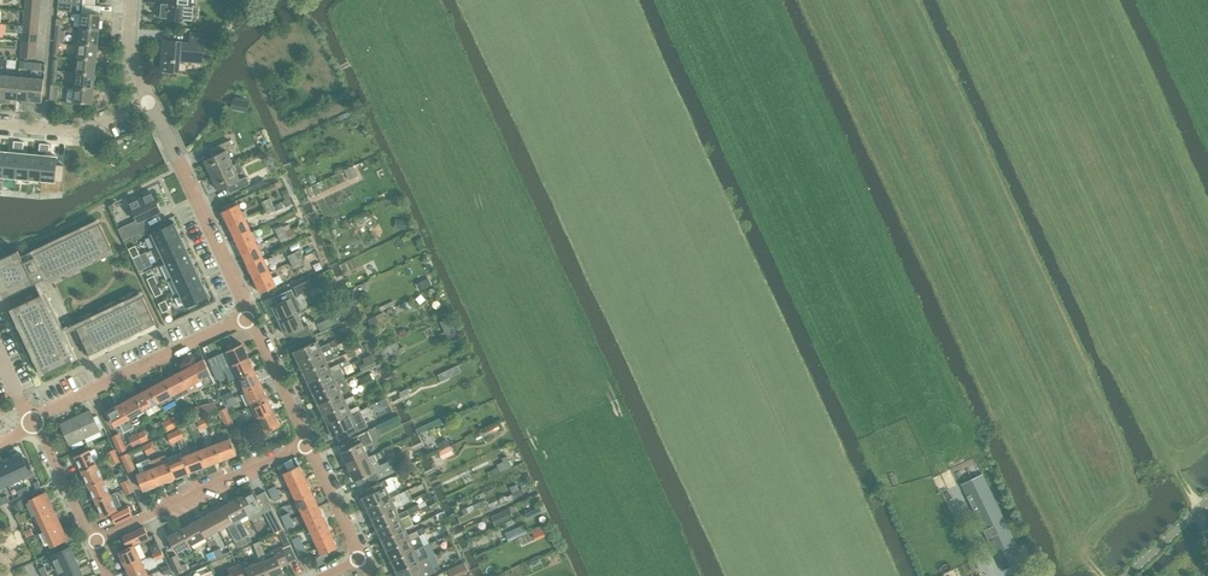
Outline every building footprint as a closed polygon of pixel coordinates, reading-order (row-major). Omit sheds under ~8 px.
[(41,1),(32,0),(26,0),(26,8),(40,9),(41,1)] [(159,18),(192,21),(194,0),(161,0),(159,18)] [(73,11),(74,2),(59,1),(59,10),(73,11)] [(40,17),(40,9),(26,8),(25,16),(40,17)] [(100,29),(102,14),(83,12),(81,27),(100,29)] [(39,26),(40,17),(25,16),(24,24),(39,26)] [(38,33),(39,26),(24,24),(24,25),(23,32),(38,33)] [(99,44),(100,29),(81,27),(80,42),(99,44)] [(37,42),(38,33),(23,32),(23,41),(37,42)] [(205,61),(207,34),(191,33),(191,42),(182,42),(182,40),(165,39),(163,70),(179,71),(180,60),(205,61)] [(37,50),(37,42),(23,41),(22,49),(37,50)] [(98,58),(99,44),(80,42),(78,57),(98,58)] [(36,59),(37,50),(22,49),(21,57),(36,59)] [(96,73),(98,58),(78,57),(77,72),(96,73)] [(95,88),(96,73),(77,72),(76,86),(95,88)] [(17,99),(19,76),(7,75),(4,102),(11,103),(12,99),(17,99)] [(29,104),(32,77),(19,76),(17,99),(23,100),(22,104),(29,104)] [(43,102),(45,78),(32,77),(29,104),(36,105),(37,101),(43,102)] [(60,85),(56,85),(52,84),(50,100),(59,100),(60,85)] [(94,103),(95,88),(76,86),(68,86),(66,101),(94,103)] [(188,93),(179,94),(179,102),(189,98),(188,93)] [(243,100),(241,110),(247,112),(249,102),(243,100)] [(212,175),(234,165),(227,150),(234,147),(230,140),(210,149),(213,156),(205,160),(212,175)] [(5,152),(3,176),(16,178),(18,153),(5,152)] [(18,153),(16,178),(29,179),(31,154),(18,153)] [(31,154),(29,179),(42,180),(44,155),(31,154)] [(44,155),(42,180),(63,182),(64,165),(57,165),(57,157),(44,155)] [(240,179),(234,165),(212,175),(219,189),(227,185),(231,193),(251,184),(247,176),(240,179)] [(353,166),(345,170),(349,180),(358,176),(353,166)] [(265,177),(255,182),(257,187),(264,183),(268,182),(265,177)] [(287,189),(282,191),(286,199),(291,197),(287,189)] [(150,228),(149,225),(146,219),(162,211),(153,192),(130,203),(138,220),(128,225),(119,229),(124,240),(150,228)] [(262,202),(265,208),(273,205),(270,198),(262,202)] [(239,203),(223,211),(230,225),(246,217),(248,216),(245,210),(243,211),(239,203)] [(276,211),(273,205),(265,208),(268,214),(276,211)] [(246,217),(230,225),(236,238),(252,231),(246,217)] [(0,300),(34,284),(43,279),(44,279),(45,280),(61,273),(63,278),(66,276),(64,272),(93,258),(96,263),(99,261),(97,256),(112,249),(100,223),(33,255),(34,257),(24,261),(18,250),(0,259),(0,300)] [(155,248),(158,247),(158,246),(180,236),(174,223),(167,226),(165,223),(158,227),(160,230),(149,235),(155,248)] [(290,229),(288,225),(284,226),(284,225),(276,229),(279,234),(290,229)] [(282,241),(289,237),(293,236),(290,229),(279,234),(282,241)] [(252,231),(236,238),(243,251),(259,244),(252,231)] [(158,247),(166,262),(188,252),(180,236),(158,246),(158,247)] [(259,244),(243,251),(249,265),(265,257),(259,244)] [(129,249),(133,258),(140,255),(136,245),(129,249)] [(296,253),(289,256),(292,261),(298,258),(303,256),(300,250),(296,252),(296,253)] [(195,267),(188,252),(166,262),(173,278),(195,267)] [(140,255),(133,258),(139,272),(146,268),(140,255)] [(265,257),(249,265),(255,278),(271,271),(265,257)] [(298,258),(292,261),(295,268),(301,265),(298,258)] [(195,267),(173,278),(180,294),(202,283),(195,267)] [(271,271),(255,278),(262,292),(278,285),(271,271)] [(151,288),(158,285),(154,275),(147,279),(151,288)] [(419,291),(432,285),(429,278),(416,284),(419,291)] [(309,279),(294,287),(298,295),(313,288),(309,279)] [(202,283),(180,294),(186,306),(188,305),(189,308),(196,305),(195,302),(208,296),(202,283)] [(158,285),(151,288),(155,297),(162,293),(158,285)] [(277,305),(273,307),(279,321),(298,312),(301,310),(291,288),(273,296),(277,305)] [(10,309),(41,376),(42,375),(77,359),(46,292),(42,294),(10,309)] [(76,328),(89,355),(104,348),(107,353),(110,351),(108,346),(137,332),(139,337),(143,336),(140,331),(156,324),(143,297),(76,328)] [(159,303),(163,312),(170,309),(166,300),(159,303)] [(381,311),(395,305),(394,301),(379,308),(381,311)] [(298,312),(279,321),(286,336),(291,334),(294,340),(312,332),(308,325),(305,327),(298,312)] [(372,325),(386,319),(383,312),(369,319),(372,325)] [(321,331),(339,323),(336,315),(317,324),(321,331)] [(451,316),(440,321),(445,332),(456,326),(451,316)] [(404,328),(398,330),(402,337),(407,335),(404,328)] [(323,351),(331,347),(329,343),(321,347),(318,340),(292,352),(294,357),(297,356),(299,361),(300,361),(323,351)] [(380,349),(385,361),(401,353),(396,341),(380,349)] [(234,365),(250,357),(243,343),(227,351),(234,365)] [(302,366),(304,372),(305,372),(328,361),(328,362),(336,358),(331,347),(323,351),(300,361),(299,361),(297,362),(299,367),(302,366)] [(375,366),(377,366),(374,359),(373,355),(372,354),(370,355),(363,358),(365,363),(360,366),(362,372),(375,366)] [(240,378),(256,370),(250,357),(234,365),(240,378)] [(215,383),(205,359),(181,372),(193,392),(199,389),(196,383),(202,380),(206,387),(215,383)] [(331,368),(328,362),(328,361),(305,372),(304,372),(302,373),(304,378),(307,377),(309,382),(310,382),(333,372),(341,368),(339,364),(331,368)] [(214,374),(220,371),(222,370),(219,364),(211,367),(214,374)] [(338,382),(338,383),(346,379),(341,368),(333,372),(310,382),(309,382),(307,383),(309,388),(312,387),(314,393),(338,382)] [(217,380),(218,380),(225,376),(222,370),(220,371),(214,374),(217,380)] [(246,391),(262,384),(256,370),(240,378),(246,391)] [(190,393),(193,392),(181,372),(166,379),(177,399),(190,392),(190,393)] [(370,373),(359,378),(361,384),(373,379),(370,373)] [(163,407),(177,399),(166,379),(152,387),(160,403),(163,407)] [(316,397),(319,403),(343,393),(351,389),(346,379),(338,383),(338,382),(314,393),(312,394),(314,399),(316,397)] [(252,405),(269,397),(262,384),(246,391),(252,405)] [(160,403),(152,387),(137,395),(145,409),(158,402),(161,408),(163,407),(160,403)] [(231,391),(224,395),(227,400),(234,397),(231,391)] [(345,399),(343,393),(319,403),(317,404),(319,409),(321,408),(324,413),(324,414),(347,403),(356,399),(354,395),(345,399)] [(134,424),(140,421),(137,414),(145,409),(137,395),(122,403),(134,424)] [(234,397),(227,400),(230,407),(237,403),(234,397)] [(259,418),(275,411),(269,397),(252,405),(259,418)] [(134,424),(122,403),(107,411),(115,425),(122,422),(127,431),(135,427),(133,424),(134,424)] [(326,418),(329,424),(352,414),(353,414),(361,410),(359,406),(350,409),(347,403),(324,414),(324,413),(321,415),(324,419),(326,418)] [(207,404),(199,405),(203,414),(210,411),(207,404)] [(196,417),(202,414),(203,414),(199,405),(192,408),(196,417)] [(228,426),(234,423),(227,406),(220,410),(228,426)] [(85,438),(101,431),(91,409),(76,416),(85,438)] [(361,410),(353,414),(352,414),(329,424),(326,425),(329,430),(331,436),(334,435),(337,434),(339,439),(345,436),(356,431),(368,426),(361,410)] [(265,432),(281,425),(275,411),(259,418),(265,432)] [(70,445),(85,438),(76,416),(60,423),(70,445)] [(174,416),(168,419),(173,428),(178,425),(174,416)] [(210,416),(205,418),(208,424),(213,422),(210,416)] [(203,418),(197,420),(201,429),(207,427),(203,418)] [(240,427),(247,424),(244,418),(237,421),(240,427)] [(168,419),(161,422),(166,431),(173,428),(168,419)] [(192,431),(198,428),(195,422),(189,425),(192,431)] [(248,445),(255,441),(247,424),(240,427),(248,445)] [(490,433),(500,428),(498,424),(488,429),(490,433)] [(179,428),(174,431),(178,440),(184,437),(179,428)] [(349,466),(370,456),(365,445),(374,441),(369,430),(348,440),(351,448),(342,452),(349,466)] [(144,431),(138,433),(142,442),(148,439),(144,431)] [(174,431),(167,434),(171,443),(178,440),(174,431)] [(120,452),(127,449),(120,433),(113,436),(120,452)] [(232,438),(216,444),(222,459),(238,453),(232,438)] [(447,439),(438,443),(441,449),(450,445),(447,439)] [(148,454),(155,451),(151,442),(144,445),(148,454)] [(216,444),(201,450),(207,465),(222,459),(216,444)] [(512,445),(503,449),(506,454),(514,450),(512,445)] [(443,459),(454,454),(450,446),(439,452),(443,459)] [(110,459),(117,456),(114,449),(107,453),(110,459)] [(83,472),(97,465),(90,450),(75,456),(83,472)] [(201,450),(185,456),(191,471),(207,465),(201,450)] [(129,471),(136,468),(129,452),(122,455),(129,471)] [(22,454),(10,459),(19,478),(30,474),(31,477),(35,475),(26,456),(28,460),(25,461),(22,454)] [(380,465),(374,454),(370,456),(349,466),(356,480),(365,476),(368,484),(399,469),(397,463),(396,462),(395,462),(394,461),(393,460),(392,460),(390,461),(389,461),(380,465)] [(113,465),(120,462),(117,456),(110,459),(113,465)] [(185,456),(170,462),(176,477),(191,471),(185,456)] [(509,460),(507,456),(502,459),(503,461),(497,464),(500,472),(514,465),(511,459),(509,460)] [(158,457),(150,460),(154,468),(160,483),(176,477),(170,462),(162,465),(158,457)] [(145,471),(138,474),(144,490),(160,483),(154,468),(150,460),(150,458),(141,462),(145,471)] [(0,464),(0,467),(8,484),(19,478),(10,459),(0,464)] [(89,486),(104,480),(97,465),(83,472),(89,486)] [(291,487),(307,479),(300,465),(284,473),(291,487)] [(490,477),(500,472),(498,467),(488,472),(490,477)] [(983,473),(961,483),(1003,571),(1025,560),(983,473)] [(124,488),(127,487),(132,485),(129,479),(121,482),(124,488)] [(297,500),(313,492),(307,479),(291,487),(297,500)] [(366,495),(361,498),(363,502),(366,501),(369,507),(369,508),(392,497),(396,495),(400,494),(397,489),(390,493),(387,486),(389,485),(386,479),(370,487),(372,493),(366,495)] [(96,501),(111,494),(104,480),(89,486),(96,501)] [(517,484),(509,487),(512,492),(519,489),(517,484)] [(28,485),(22,488),(25,494),(30,491),(28,485)] [(127,495),(135,491),(132,485),(127,487),(124,488),(127,495)] [(272,496),(279,492),(276,485),(268,489),(272,496)] [(22,488),(16,490),(19,497),(25,494),(22,488)] [(254,490),(240,497),(249,514),(252,519),(264,512),(271,525),(279,521),(269,502),(265,504),(261,496),(258,497),(257,495),(254,490)] [(38,514),(53,507),(46,491),(31,498),(38,514)] [(116,492),(111,494),(96,501),(104,517),(111,513),(116,524),(133,516),(128,505),(122,507),(116,492)] [(275,501),(282,498),(279,492),(272,496),(275,501)] [(303,513),(319,506),(313,492),(297,500),(303,513)] [(7,495),(2,497),(4,503),(10,501),(7,495)] [(369,507),(366,509),(368,513),(371,512),(373,518),(397,507),(405,504),(403,499),(398,501),(396,495),(392,497),(369,508),(369,507)] [(240,497),(226,505),(240,531),(246,528),(240,518),(249,514),(240,497)] [(479,507),(477,502),(463,509),(465,514),(479,507)] [(373,518),(371,519),(373,524),(375,522),(378,529),(379,529),(402,518),(409,514),(410,514),(409,514),(420,509),(418,504),(407,509),(408,509),(399,513),(397,507),(373,518)] [(226,505),(212,513),(220,529),(228,525),(236,541),(239,547),(246,544),(243,538),(239,531),(240,531),(226,505)] [(310,527),(326,519),(319,506),(303,513),(310,527)] [(45,530),(60,523),(53,507),(38,514),(45,530)] [(464,515),(458,517),(461,523),(482,513),(479,507),(465,514),(464,515)] [(540,507),(532,511),(534,516),(542,512),(540,507)] [(502,513),(506,520),(513,517),(510,509),(502,513)] [(284,522),(292,519),(289,512),(281,516),(284,522)] [(212,513),(198,520),(206,537),(220,529),(212,513)] [(378,529),(376,530),(378,534),(380,533),(383,539),(406,528),(407,528),(414,525),(412,520),(410,514),(409,514),(402,518),(379,529),(378,529)] [(287,528),(295,525),(292,519),(284,522),(287,528)] [(316,540),(332,533),(326,519),(310,527),(316,540)] [(198,520),(183,528),(192,545),(199,541),(206,537),(198,520)] [(53,545),(68,538),(60,523),(45,530),(53,545)] [(508,542),(528,533),(524,525),(505,534),(508,542)] [(127,566),(142,559),(135,544),(150,537),(145,526),(123,536),(128,547),(120,551),(127,566)] [(183,528),(169,536),(178,552),(192,545),(183,528)] [(383,539),(381,540),(383,544),(385,543),(388,549),(388,550),(411,539),(419,535),(417,531),(409,534),(407,528),(406,528),(383,539)] [(537,530),(532,532),(536,540),(541,538),(537,530)] [(323,554),(339,547),(332,533),(316,540),(323,554)] [(250,535),(243,538),(246,544),(253,541),(250,535)] [(388,549),(385,550),(387,555),(390,554),(393,560),(416,549),(424,545),(419,535),(411,539),(388,550),(388,549)] [(297,549),(304,546),(300,536),(292,539),(297,549)] [(921,561),(934,558),(929,536),(917,539),(921,561)] [(262,562),(263,562),(268,575),(273,575),(284,572),(282,566),(289,563),(289,562),(297,558),(290,542),(265,553),(260,541),(254,544),(262,562)] [(393,560),(390,561),(392,565),(395,564),(398,570),(421,559),(421,560),(429,556),(424,545),(416,549),(393,560)] [(70,546),(51,555),(56,566),(75,557),(70,546)] [(300,555),(307,552),(304,546),(297,549),(300,555)] [(216,557),(223,554),(220,548),(214,551),(216,557)] [(156,560),(164,556),(161,550),(153,554),(156,560)] [(210,560),(216,557),(214,551),(207,554),(210,560)] [(182,565),(177,555),(170,558),(178,575),(185,571),(189,569),(186,563),(182,565)] [(395,571),(397,575),(400,574),(400,575),(426,575),(436,571),(429,556),(421,560),(421,559),(398,570),(395,571)] [(56,566),(60,575),(62,575),(80,568),(75,557),(56,566)] [(149,574),(142,559),(127,566),(132,575),(146,575),(149,574)] [(262,562),(248,568),(246,563),(238,566),(242,575),(268,575),(263,562),(262,562)] [(447,569),(448,570),(451,575),(457,575),(468,571),(464,563),(464,562),(447,569)] [(164,575),(171,572),(168,565),(161,568),(164,575)] [(238,566),(230,569),(232,575),(229,575),(242,575),(238,566)] [(62,575),(84,575),(80,568),(62,575)]
